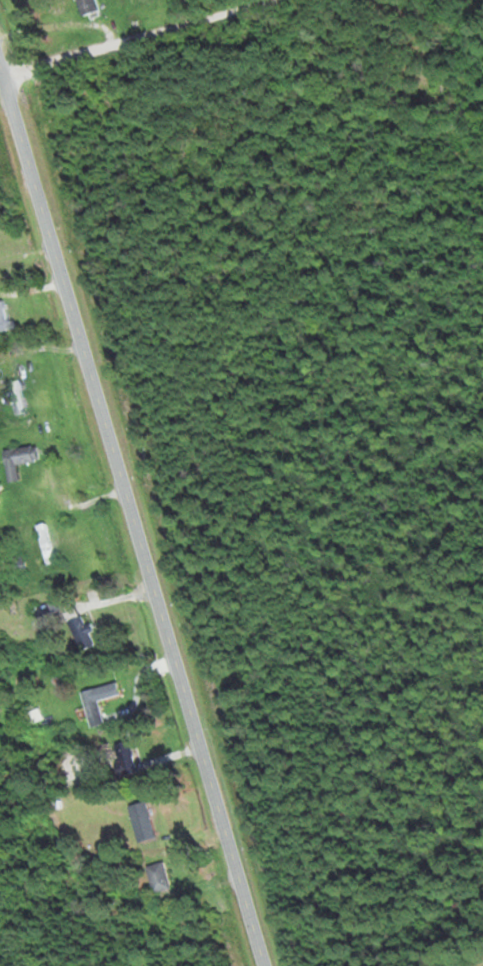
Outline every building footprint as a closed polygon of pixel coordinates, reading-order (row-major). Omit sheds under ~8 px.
[(93,0),(74,0),(79,15),(96,10),(93,0)] [(23,413),(15,380),(4,382),(12,415),(23,413)] [(1,450),(5,483),(17,481),(14,464),(36,462),(34,446),(1,450)] [(43,563),(53,560),(44,527),(34,530),(43,563)] [(33,607),(37,629),(61,624),(57,602),(33,607)] [(62,609),(78,652),(93,646),(77,604),(62,609)] [(79,692),(86,723),(101,720),(95,688),(79,692)] [(135,773),(126,741),(106,747),(116,779),(135,773)] [(154,838),(144,802),(126,806),(136,843),(154,838)] [(169,888),(161,863),(144,868),(152,893),(169,888)]
